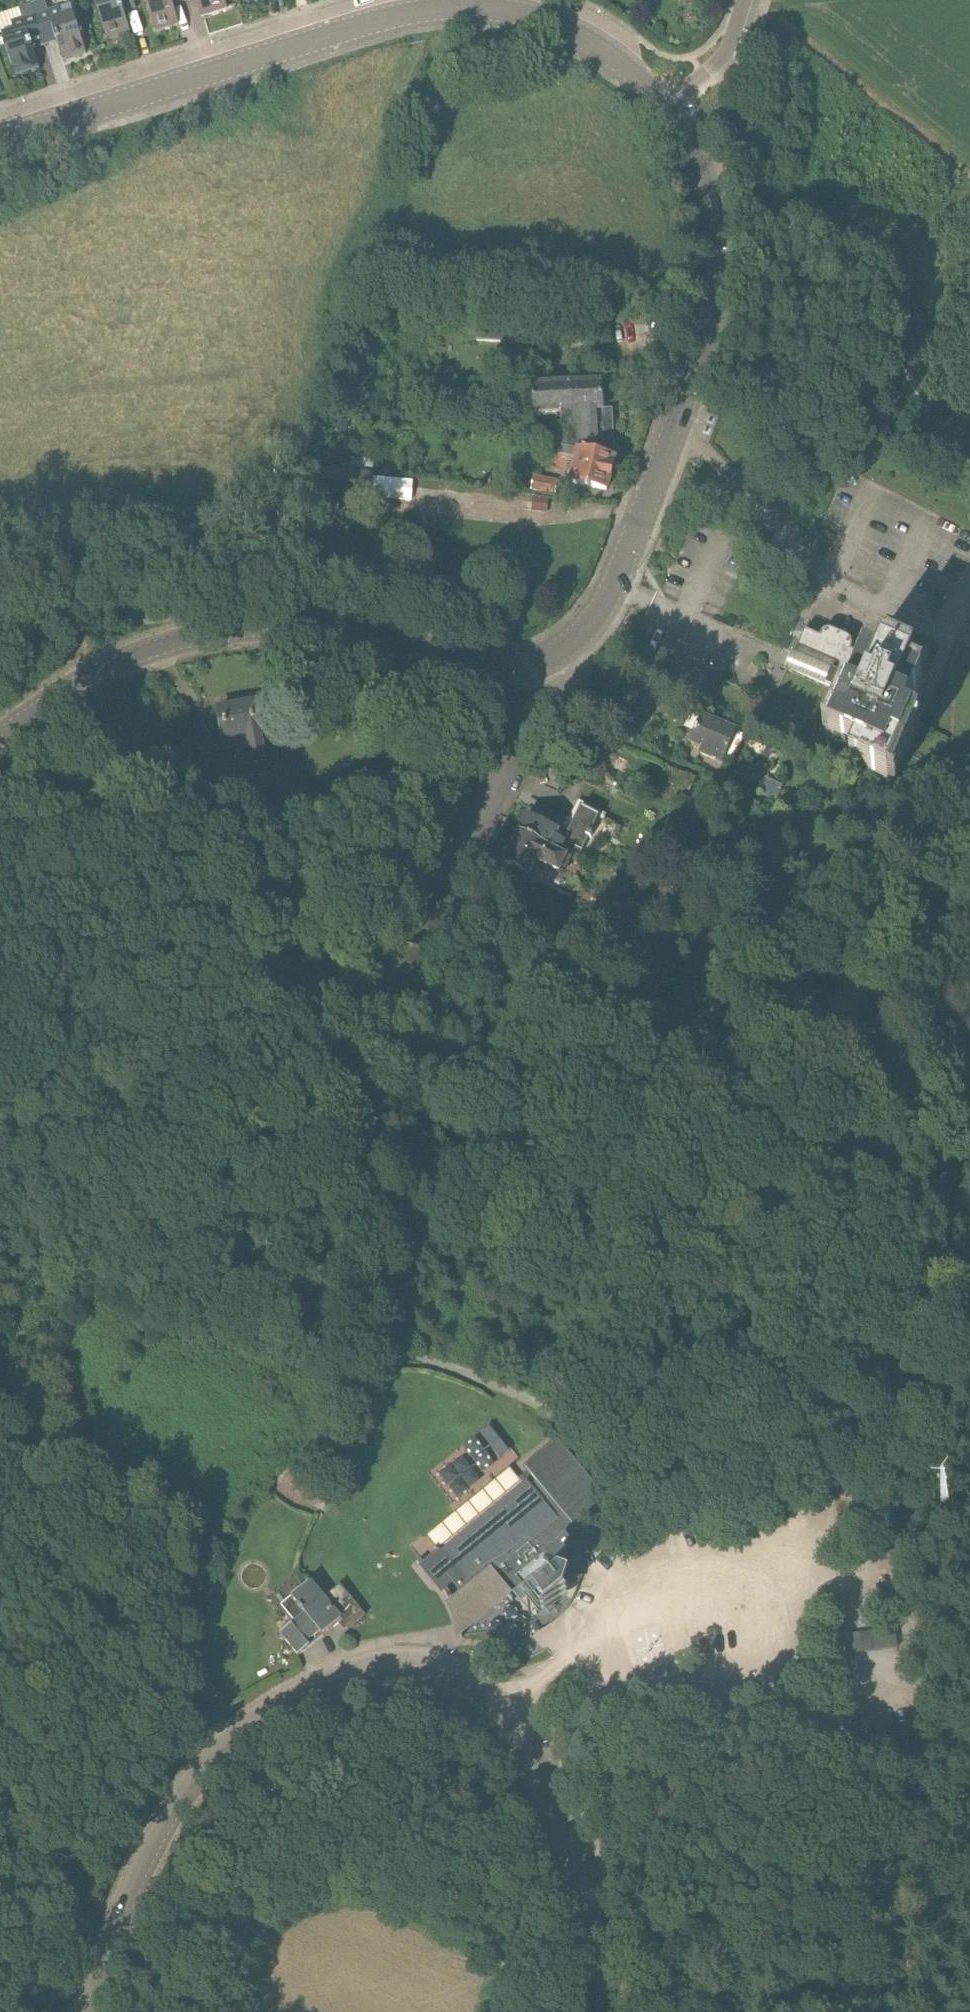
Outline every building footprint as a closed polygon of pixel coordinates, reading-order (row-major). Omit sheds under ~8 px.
[(30,3),(44,46),(47,45),(57,42),(63,61),(86,53),(80,34),(72,11),(61,14),(58,6),(48,9),(45,0),(39,0),(30,3)] [(134,2),(133,0),(94,0),(106,38),(130,31),(124,12),(136,8),(134,2)] [(184,0),(145,0),(155,31),(179,24),(173,4),(183,1),(183,2),(184,1),(184,0)] [(203,16),(226,8),(224,0),(197,0),(203,16)] [(43,46),(44,46),(30,3),(18,7),(19,8),(0,14),(0,36),(3,35),(16,76),(39,68),(33,49),(43,46)] [(568,450),(613,458),(611,420),(603,421),(601,382),(533,386),(533,417),(561,414),(562,431),(557,430),(557,448),(568,449),(568,450)] [(569,480),(587,485),(607,490),(615,458),(613,458),(568,450),(566,458),(574,460),(569,480)] [(375,460),(351,458),(350,470),(373,473),(375,460)] [(316,467),(315,475),(313,495),(334,497),(335,488),(342,489),(342,493),(371,496),(374,474),(316,467)] [(556,493),(559,480),(534,476),(531,491),(556,493)] [(527,509),(547,511),(548,500),(529,497),(527,509)] [(882,653),(869,647),(865,656),(851,650),(853,646),(852,643),(851,640),(848,638),(828,630),(824,630),(822,632),(821,634),(820,636),(805,630),(802,637),(795,653),(793,652),(792,654),(789,661),(785,669),(788,670),(824,686),(847,696),(829,737),(857,749),(850,763),(869,771),(893,782),(906,752),(918,724),(905,719),(907,714),(924,674),(916,670),(919,661),(900,653),(885,646),(882,653)] [(218,710),(223,740),(240,737),(242,749),(249,748),(252,766),(267,763),(262,734),(256,703),(218,710)] [(700,753),(723,763),(730,765),(747,734),(738,730),(737,733),(702,717),(691,743),(703,748),(700,753)] [(773,800),(780,784),(767,779),(761,794),(773,800)] [(551,829),(545,826),(527,818),(520,832),(553,847),(567,854),(568,853),(579,857),(589,837),(591,838),(593,833),(591,833),(600,816),(581,806),(570,830),(565,828),(568,822),(552,814),(548,823),(552,825),(551,829)] [(399,838),(400,838),(402,825),(401,824),(400,826),(386,824),(386,823),(384,823),(383,836),(384,836),(384,835),(399,836),(399,838)] [(504,824),(483,867),(524,883),(527,876),(529,876),(535,862),(540,864),(558,872),(567,854),(553,847),(520,832),(504,824)] [(543,1453),(525,1468),(529,1472),(519,1479),(521,1481),(454,1537),(438,1550),(435,1545),(433,1546),(437,1552),(423,1564),(419,1567),(431,1583),(442,1595),(444,1593),(447,1599),(449,1603),(456,1626),(456,1639),(462,1639),(462,1636),(470,1630),(490,1613),(510,1598),(507,1594),(571,1542),(573,1545),(575,1543),(554,1518),(562,1511),(564,1513),(573,1525),(606,1498),(558,1441),(543,1453)] [(305,1614),(280,1635),(298,1656),(341,1621),(348,1629),(365,1615),(353,1599),(340,1584),(325,1597),(312,1581),(292,1598),(305,1614)] [(566,1592),(557,1581),(534,1600),(542,1610),(566,1592)] [(225,1590),(221,1587),(218,1585),(211,1595),(216,1599),(218,1600),(225,1590)] [(837,1660),(897,1652),(894,1631),(834,1639),(837,1660)] [(213,1653),(225,1653),(224,1642),(212,1642),(213,1653)]
